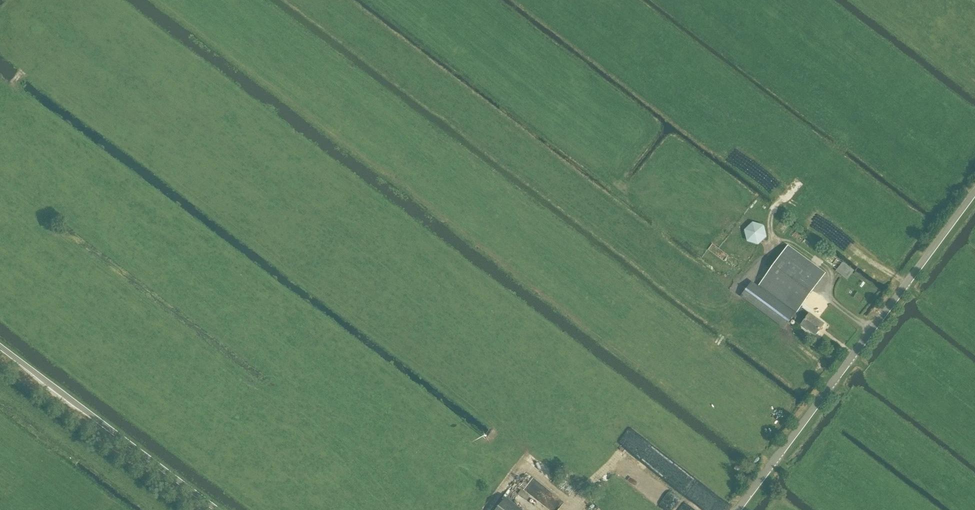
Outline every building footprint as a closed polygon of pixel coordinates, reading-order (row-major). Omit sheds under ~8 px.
[(801,309),(825,274),(788,248),(759,289),(752,284),(741,299),(785,330),(793,318),(803,326),(802,327),(816,337),(825,325),(811,315),(810,316),(801,309)] [(837,270),(836,271),(847,280),(854,271),(843,263),(838,269),(837,270)] [(506,498),(496,509),(522,509),(506,498)]
